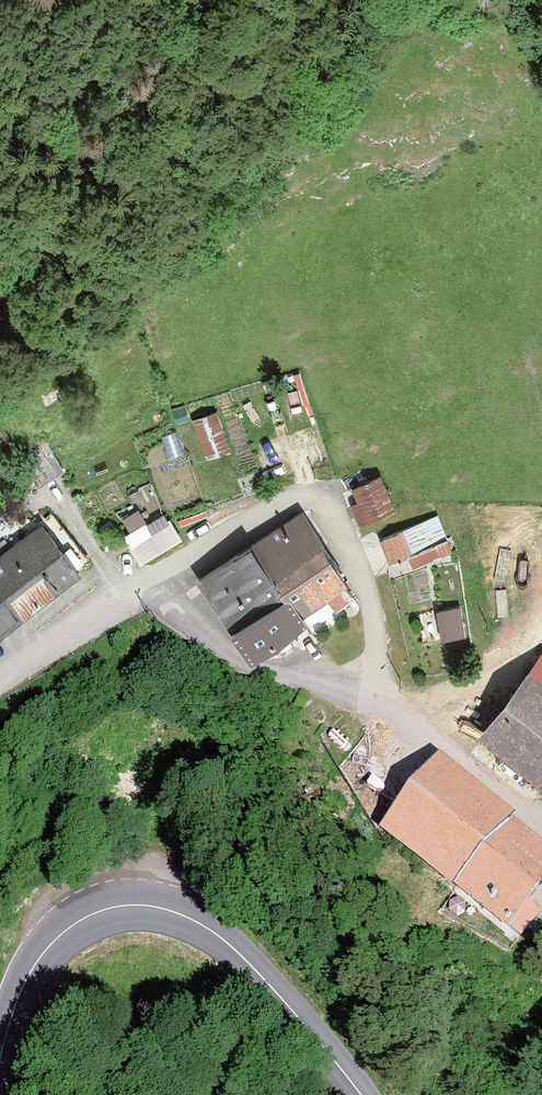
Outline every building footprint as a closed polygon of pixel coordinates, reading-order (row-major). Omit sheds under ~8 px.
[(206,458),(230,449),(216,410),(193,418),(206,458)] [(360,525),(396,509),(381,474),(352,486),(358,500),(350,503),(360,525)] [(197,576),(250,657),(303,622),(299,615),(329,596),(337,608),(355,596),(299,510),(197,576)] [(142,561),(178,541),(163,514),(147,523),(152,532),(132,543),(142,561)] [(414,566),(453,551),(438,514),(380,537),(390,561),(409,554),(414,566)] [(79,572),(41,523),(0,554),(0,633),(79,572)] [(461,605),(447,606),(450,636),(463,635),(461,605)] [(541,784),(541,650),(477,731),(541,784)] [(380,833),(450,890),(452,887),(508,932),(541,889),(541,844),(512,821),(515,818),(440,758),(380,833)]
